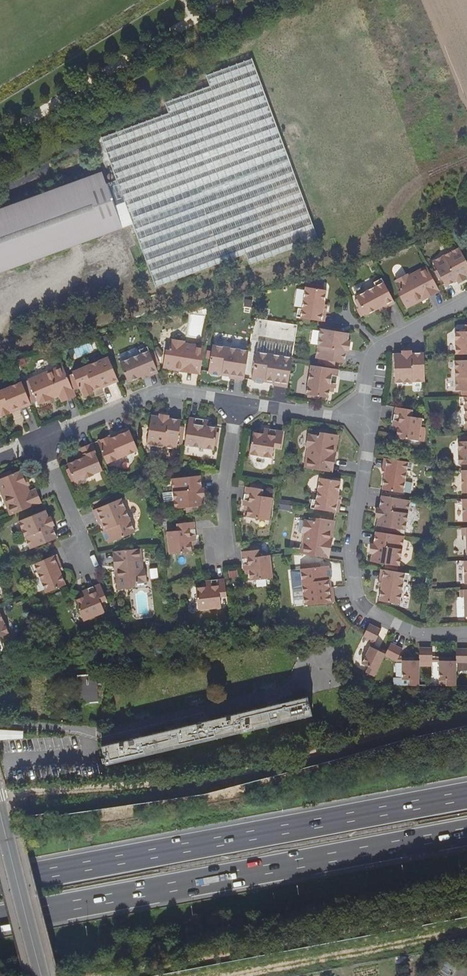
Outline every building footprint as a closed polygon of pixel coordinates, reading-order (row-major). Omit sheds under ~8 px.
[(320,240),(253,58),(205,75),(210,86),(164,102),(169,113),(102,137),(156,287),(247,254),(251,265),(320,240)] [(123,229),(103,171),(0,208),(0,272),(123,229)] [(466,276),(466,265),(457,247),(431,261),(446,287),(457,281),(454,277),(462,273),(464,277),(466,276)] [(420,298),(437,289),(426,267),(408,276),(407,274),(395,281),(400,290),(399,296),(406,309),(421,301),(421,300),(420,298)] [(454,277),(457,281),(458,283),(465,279),(464,277),(462,273),(454,277)] [(366,315),(379,309),(394,301),(382,279),(374,283),(375,286),(356,296),(366,315)] [(297,317),(323,322),(325,305),(328,291),(307,287),(303,309),(298,308),(297,317)] [(420,298),(421,300),(438,292),(437,289),(420,298)] [(394,301),(379,309),(380,311),(395,304),(394,301)] [(466,325),(466,332),(456,333),(457,354),(466,354),(466,325)] [(349,334),(321,329),(316,358),(345,363),(347,350),(343,349),(344,341),(348,341),(349,334)] [(182,367),(201,370),(205,346),(186,343),(186,341),(173,339),(171,352),(166,356),(165,368),(181,370),(182,367)] [(232,374),(245,376),(249,349),(215,343),(214,348),(213,356),(211,369),(213,369),(214,372),(220,373),(222,371),(223,371),(224,366),(233,367),(232,373),(232,374)] [(141,375),(157,368),(147,344),(139,348),(141,352),(120,360),(128,380),(141,375)] [(275,384),(288,386),(292,362),(293,357),(257,352),(253,379),(255,379),(257,381),(264,382),(267,380),(268,377),(275,378),(275,381),(275,384)] [(395,383),(424,381),(424,355),(424,353),(410,353),(411,357),(403,357),(403,354),(394,354),(395,383)] [(93,388),(118,378),(108,356),(73,370),(74,372),(77,378),(83,394),(93,389),(93,388)] [(455,361),(456,391),(462,391),(462,396),(466,396),(466,361),(455,361)] [(62,399),(75,393),(63,363),(29,378),(38,402),(47,398),(53,396),(59,393),(62,399)] [(331,387),(334,387),(336,387),(339,369),(312,365),(307,392),(330,396),(331,390),(331,387)] [(158,371),(157,368),(141,375),(142,377),(158,371)] [(30,402),(22,380),(0,389),(0,415),(30,402)] [(399,426),(398,430),(397,436),(419,440),(422,417),(412,415),(413,409),(396,407),(393,425),(395,426),(399,426)] [(179,440),(184,440),(186,428),(181,427),(182,420),(168,418),(168,421),(161,420),(161,416),(152,415),(148,443),(178,448),(178,444),(179,440)] [(189,418),(185,444),(215,449),(218,427),(212,427),(208,426),(209,422),(209,421),(189,418)] [(107,462),(138,450),(129,428),(98,441),(107,462)] [(264,434),(260,433),(253,432),(250,454),(272,458),(274,448),(280,449),(283,432),(265,429),(265,431),(264,434)] [(332,452),(335,452),(338,434),(324,432),(319,436),(308,434),(306,448),(308,448),(305,467),(329,471),(332,452)] [(79,460),(97,456),(92,444),(79,449),(81,455),(82,459),(79,460)] [(93,474),(103,470),(97,456),(79,460),(68,464),(75,481),(83,478),(86,478),(92,476),(93,474)] [(388,458),(385,474),(382,488),(403,492),(407,471),(411,471),(412,462),(388,458)] [(41,502),(35,489),(29,492),(26,486),(24,479),(20,470),(12,473),(11,471),(0,475),(1,478),(0,478),(0,489),(11,515),(41,502)] [(204,504),(203,495),(200,496),(199,489),(202,488),(201,475),(171,478),(175,508),(204,504)] [(310,508),(336,512),(338,496),(340,482),(320,479),(316,501),(311,500),(310,508)] [(249,507),(248,510),(247,517),(269,520),(273,498),(262,496),(263,489),(261,489),(262,484),(250,482),(249,487),(247,486),(243,505),(245,506),(249,507)] [(405,529),(410,500),(381,495),(379,508),(383,509),(381,516),(378,515),(377,524),(381,525),(392,527),(391,530),(399,531),(400,528),(405,529)] [(107,529),(103,530),(102,534),(105,540),(108,542),(134,532),(121,499),(93,510),(98,523),(100,523),(104,521),(107,529)] [(44,519),(47,518),(44,510),(17,521),(29,549),(55,537),(50,526),(47,527),(44,519)] [(47,527),(50,526),(53,525),(49,517),(47,518),(44,519),(47,527)] [(326,538),(330,538),(333,521),(317,519),(314,522),(303,520),(301,533),(303,534),(299,553),(323,557),(326,538)] [(191,541),(194,541),(197,540),(195,521),(178,524),(179,530),(167,532),(170,554),(192,551),(192,545),(191,541)] [(393,563),(398,564),(400,564),(404,535),(375,531),(373,544),(377,545),(376,552),(372,552),(371,560),(386,562),(385,566),(392,567),(393,563)] [(119,571),(116,571),(118,588),(134,587),(136,583),(147,581),(145,567),(144,568),(141,548),(117,551),(119,571)] [(273,577),(271,555),(271,554),(258,556),(257,549),(241,551),(243,570),(245,570),(248,569),(249,573),(250,579),(273,577)] [(53,556),(59,570),(62,569),(56,555),(53,556)] [(59,570),(53,556),(30,566),(33,574),(37,572),(46,593),(64,585),(59,570)] [(326,581),(330,580),(330,579),(332,576),(332,570),(329,566),(301,569),(305,605),(334,603),(335,603),(333,588),(332,589),(327,589),(326,581)] [(384,569),(381,587),(379,600),(401,603),(404,581),(407,581),(409,573),(384,569)] [(220,597),(227,596),(225,580),(206,582),(207,583),(207,588),(203,588),(197,589),(200,610),(221,608),(220,597)] [(92,593),(89,594),(76,599),(84,620),(105,612),(101,602),(107,600),(100,584),(90,588),(91,589),(92,593)] [(460,590),(460,597),(457,597),(458,616),(466,616),(466,590),(460,590)] [(372,641),(375,642),(380,630),(369,625),(365,633),(363,637),(372,641)] [(373,645),(375,642),(372,641),(370,647),(381,652),(382,649),(373,645)] [(397,661),(399,656),(402,649),(390,643),(385,654),(384,655),(397,661)] [(366,673),(373,677),(384,655),(385,654),(381,652),(370,647),(361,665),(368,668),(366,673)] [(419,660),(431,661),(432,656),(432,648),(419,647),(419,660)] [(466,662),(466,648),(456,648),(456,660),(456,662),(466,662)] [(403,659),(411,660),(411,656),(399,656),(397,661),(403,664),(403,659)] [(409,685),(411,685),(411,660),(403,659),(403,664),(403,678),(409,678),(409,685)] [(419,685),(419,660),(415,660),(411,660),(411,685),(419,685)] [(446,685),(456,685),(456,662),(456,660),(452,660),(439,660),(439,661),(439,678),(446,678),(446,685)] [(97,703),(95,674),(78,675),(80,704),(97,703)] [(311,715),(307,697),(102,746),(105,757),(101,758),(103,763),(106,762),(107,765),(311,715)] [(0,730),(0,740),(23,739),(24,731),(0,730)]
